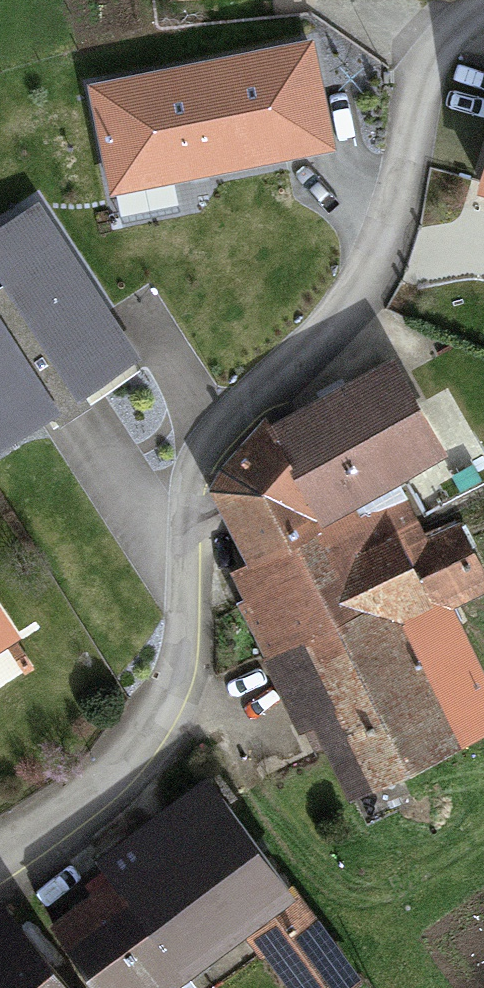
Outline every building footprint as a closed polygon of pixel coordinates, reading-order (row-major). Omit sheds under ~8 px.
[(306,48),(94,92),(114,189),(327,145),(306,48)] [(36,209),(0,232),(0,278),(77,397),(134,360),(36,209)] [(0,329),(0,448),(54,414),(0,329)] [(417,345),(285,413),(337,516),(401,484),(470,446),(417,345)] [(401,484),(337,516),(285,413),(233,489),(266,557),(249,566),(263,594),(248,602),(308,721),(326,712),(366,791),(483,732),(483,504),(426,533),(401,484)] [(36,627),(0,570),(0,649),(36,627)] [(65,929),(112,987),(165,987),(247,924),(297,987),(358,987),(383,968),(217,757),(101,848),(127,880),(65,929)] [(65,929),(25,884),(0,903),(0,987),(112,987),(65,929)]
